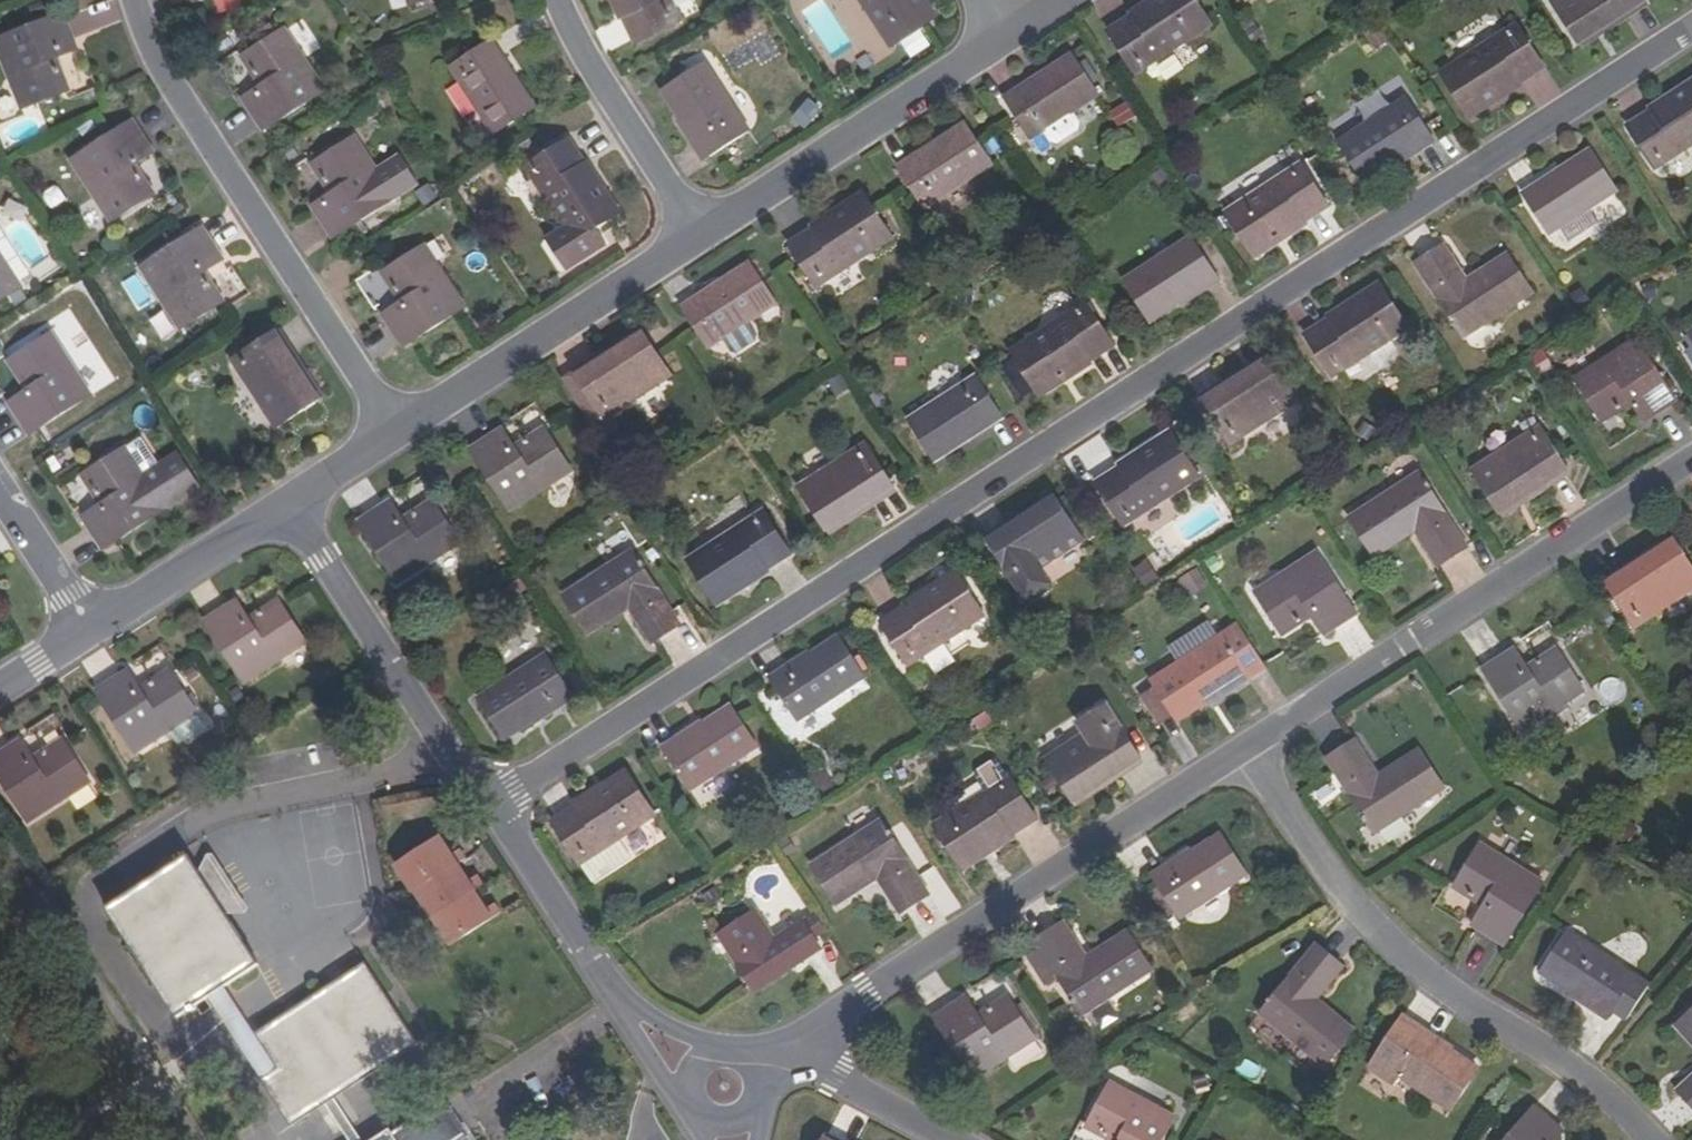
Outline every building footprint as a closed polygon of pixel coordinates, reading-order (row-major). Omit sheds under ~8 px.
[(245,4),(243,0),(214,0),(218,13),(245,4)] [(672,0),(616,0),(635,40),(681,18),(672,0)] [(920,0),(859,0),(889,46),(932,19),(920,0)] [(1196,0),(1160,0),(1109,33),(1137,76),(1213,27),(1196,0)] [(1575,38),(1618,11),(1621,16),(1646,1),(1646,0),(1550,0),(1575,38)] [(1579,43),(1621,16),(1618,11),(1575,38),(1579,43)] [(63,14),(0,40),(0,56),(23,111),(70,92),(57,58),(78,49),(63,14)] [(1544,66),(1516,24),(1440,73),(1468,115),(1544,66)] [(242,56),(261,85),(242,98),(263,131),(326,90),(286,27),(242,56)] [(535,108),(491,41),(449,67),(494,134),(535,108)] [(702,62),(695,50),(675,62),(683,74),(702,62)] [(1098,98),(1071,56),(1003,99),(1030,140),(1098,98)] [(749,131),(705,63),(664,89),(708,157),(749,131)] [(1627,127),(1655,170),(1691,146),(1691,85),(1627,127)] [(807,127),(823,108),(810,97),(794,117),(807,127)] [(1433,138),(1408,98),(1340,141),(1366,183),(1433,138)] [(1131,101),(1111,108),(1117,127),(1137,120),(1131,101)] [(152,151),(131,119),(68,158),(109,221),(152,194),(132,163),(152,151)] [(991,166),(965,125),(897,168),(923,209),(991,166)] [(312,163),(331,192),(312,205),(333,236),(394,196),(354,136),(312,163)] [(616,214),(567,138),(524,165),(565,227),(546,238),(564,266),(604,241),(596,227),(616,214)] [(1617,193),(1591,152),(1522,194),(1549,236),(1617,193)] [(1328,206),(1301,164),(1225,213),(1253,255),(1328,206)] [(892,239),(864,196),(790,244),(817,287),(892,239)] [(223,260),(201,227),(139,267),(179,329),(221,301),(203,273),(223,260)] [(1218,278),(1190,237),(1123,280),(1150,322),(1218,278)] [(383,273),(402,302),(383,315),(404,348),(467,307),(426,245),(383,273)] [(1467,281),(1444,246),(1414,264),(1462,338),(1533,292),(1509,254),(1467,281)] [(21,286),(0,254),(0,299),(21,286)] [(776,306),(749,265),(681,309),(707,350),(723,340),(748,323),(776,306)] [(1408,330),(1380,286),(1304,335),(1332,378),(1408,330)] [(1113,346),(1085,303),(1010,352),(1038,393),(1113,346)] [(748,323),(723,340),(730,352),(737,354),(755,343),(756,335),(748,323)] [(561,377),(570,391),(581,385),(574,375),(599,360),(602,365),(645,338),(639,328),(561,377)] [(92,395),(51,332),(8,360),(27,390),(8,402),(30,436),(92,395)] [(276,333),(231,361),(274,428),(313,404),(286,361),(291,358),(276,333)] [(1574,378),(1599,415),(1614,406),(1617,412),(1633,402),(1645,420),(1678,399),(1637,337),(1574,378)] [(669,376),(645,338),(602,365),(599,360),(574,375),(581,385),(570,391),(599,435),(616,424),(609,414),(669,376)] [(1531,357),(1539,375),(1554,368),(1546,350),(1531,357)] [(291,358),(286,361),(313,404),(318,401),(291,358)] [(1227,386),(1231,392),(1273,364),(1270,359),(1227,386)] [(1227,386),(1201,403),(1229,446),(1298,402),(1273,364),(1231,392),(1227,386)] [(1003,417),(976,376),(908,420),(936,460),(1003,417)] [(1617,412),(1614,406),(1599,415),(1603,421),(1617,412)] [(1472,470),(1497,507),(1541,479),(1544,485),(1568,469),(1539,426),(1472,470)] [(515,448),(503,429),(469,450),(509,512),(572,472),(545,429),(515,448)] [(1200,479),(1172,435),(1095,484),(1123,528),(1200,479)] [(797,488),(823,526),(865,499),(868,504),(894,487),(866,445),(797,488)] [(82,475),(101,507),(82,519),(103,551),(198,488),(178,454),(143,477),(124,449),(82,475)] [(1420,475),(1352,519),(1376,557),(1417,532),(1439,565),(1468,547),(1420,475)] [(1544,485),(1541,479),(1497,507),(1501,513),(1544,485)] [(1011,525),(1015,531),(1058,504),(1055,498),(1011,525)] [(826,531),(868,504),(865,499),(823,526),(826,531)] [(405,519),(392,501),(358,522),(398,584),(460,544),(433,501),(405,519)] [(1011,525),(987,541),(1015,584),(1026,600),(1050,585),(1039,569),(1082,541),(1058,504),(1015,531),(1011,525)] [(791,554),(763,510),(687,558),(715,602),(791,554)] [(1632,569),(1635,574),(1678,546),(1675,541),(1632,569)] [(1678,546),(1635,574),(1632,569),(1608,585),(1636,628),(1691,592),(1691,568),(1678,546)] [(683,624),(634,550),(563,595),(589,634),(631,608),(655,643),(683,624)] [(1254,594),(1278,631),(1292,621),(1295,627),(1311,616),(1324,636),(1356,615),(1316,553),(1254,594)] [(1145,585),(1159,578),(1150,559),(1136,565),(1145,585)] [(1180,579),(1194,595),(1209,582),(1195,566),(1180,579)] [(985,618),(957,574),(881,623),(909,666),(985,618)] [(249,619),(237,600),(204,622),(244,684),(306,644),(279,600),(249,619)] [(1295,627),(1292,621),(1278,631),(1281,636),(1295,627)] [(1239,624),(1151,681),(1178,723),(1229,689),(1232,693),(1268,669),(1239,624)] [(865,679),(839,637),(770,681),(797,722),(865,679)] [(1587,692),(1562,653),(1549,662),(1546,657),(1530,667),(1518,649),(1484,670),(1525,731),(1587,692)] [(1546,657),(1549,662),(1562,653),(1559,649),(1546,657)] [(574,695),(547,655),(479,698),(506,739),(574,695)] [(141,689),(129,670),(95,692),(135,753),(198,714),(170,670),(141,689)] [(1046,759),(1071,798),(1114,769),(1117,775),(1142,758),(1113,715),(1106,703),(1078,721),(1086,733),(1046,759)] [(759,747),(732,707),(664,750),(691,791),(759,747)] [(19,740),(0,752),(0,782),(27,823),(90,783),(62,739),(31,759),(19,740)] [(1355,740),(1327,758),(1373,831),(1444,788),(1419,750),(1377,775),(1355,740)] [(994,758),(978,768),(991,787),(1006,777),(994,758)] [(1117,775),(1114,769),(1071,798),(1074,803),(1117,775)] [(628,773),(552,822),(580,864),(582,864),(620,839),(653,818),(656,816),(628,773)] [(1011,778),(937,826),(964,869),(1039,821),(1011,778)] [(838,905),(880,878),(902,913),(930,895),(882,822),(813,866),(838,905)] [(1165,866),(1150,876),(1179,920),(1247,877),(1219,835),(1170,866),(1165,866)] [(450,856),(438,838),(396,864),(450,947),(499,915),(493,905),(486,910),(474,892),(481,887),(475,877),(467,882),(456,864),(463,860),(457,851),(450,856)] [(633,859),(620,839),(582,864),(594,884),(633,859)] [(1476,849),(1453,886),(1466,895),(1462,900),(1479,911),(1467,930),(1500,951),(1539,888),(1476,849)] [(260,966),(188,857),(106,909),(177,1018),(206,1000),(225,988),(260,966)] [(1462,900),(1466,895),(1453,886),(1449,892),(1462,900)] [(754,910),(717,935),(751,987),(789,962),(774,940),(754,910)] [(821,949),(803,921),(788,931),(806,959),(821,949)] [(1039,951),(1055,976),(1080,1015),(1150,970),(1125,932),(1084,957),(1061,924),(1034,942),(1039,951)] [(806,959),(788,931),(774,940),(789,962),(751,987),(755,992),(806,959)] [(1629,1020),(1655,987),(1578,932),(1550,971),(1599,1007),(1597,1011),(1612,1021),(1618,1013),(1629,1020)] [(1342,969),(1316,947),(1260,1014),(1324,1066),(1352,1032),(1316,1000),(1342,969)] [(1025,960),(1041,985),(1055,976),(1039,951),(1025,960)] [(256,1035),(276,1069),(259,1080),(290,1128),(324,1105),(334,1099),(417,1045),(365,964),(256,1035)] [(225,988),(206,1000),(259,1080),(276,1069),(256,1035),(225,988)] [(1010,1005),(996,1013),(992,1008),(976,1018),(963,999),(931,1020),(971,1083),(1034,1042),(1010,1005)] [(1006,999),(992,1008),(996,1013),(1010,1005),(1006,999)] [(1691,1043),(1691,1017),(1680,1029),(1691,1043)] [(1409,1022),(1380,1066),(1447,1109),(1474,1068),(1423,1035),(1423,1031),(1409,1022)] [(1089,1120),(1103,1128),(1100,1133),(1112,1139),(1163,1139),(1176,1117),(1110,1081),(1089,1120)] [(1683,1092),(1691,1102),(1691,1084),(1683,1092)] [(324,1105),(347,1139),(360,1139),(334,1099),(324,1105)] [(1564,1133),(1535,1108),(1508,1139),(1559,1139),(1564,1133)] [(433,1113),(395,1138),(391,1132),(379,1139),(451,1139),(433,1113)] [(1100,1133),(1103,1128),(1089,1120),(1087,1125),(1100,1133)]
